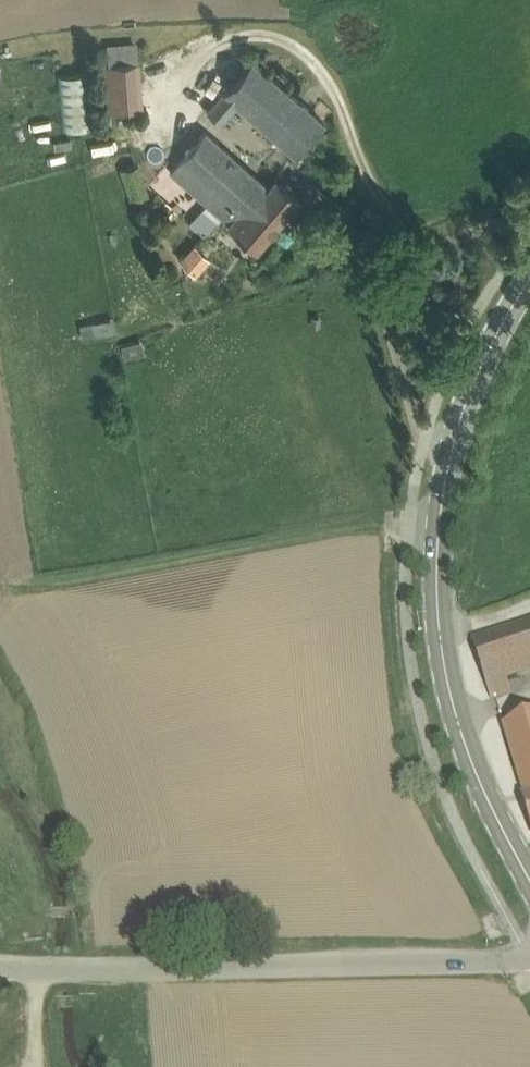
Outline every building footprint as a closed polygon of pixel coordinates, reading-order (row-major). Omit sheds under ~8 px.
[(297,155),(300,150),(325,122),(253,59),(209,110),(222,122),(238,104),(297,155)] [(97,67),(103,114),(142,110),(137,63),(97,67)] [(92,128),(88,73),(57,75),(62,130),(92,128)] [(243,191),(257,174),(204,130),(169,173),(206,204),(189,225),(206,238),(223,218),(230,224),(252,198),(243,191)] [(269,184),(257,174),(243,191),(252,198),(230,224),(228,226),(257,250),(300,198),(276,177),(269,184)] [(180,257),(196,273),(212,258),(196,241),(180,257)] [(110,332),(107,319),(81,324),(84,338),(110,332)] [(122,345),(126,359),(146,353),(143,340),(122,345)] [(529,618),(472,636),(492,698),(495,697),(512,692),(508,680),(529,673),(529,618)] [(529,819),(529,718),(505,726),(526,797),(524,798),(529,819)]
